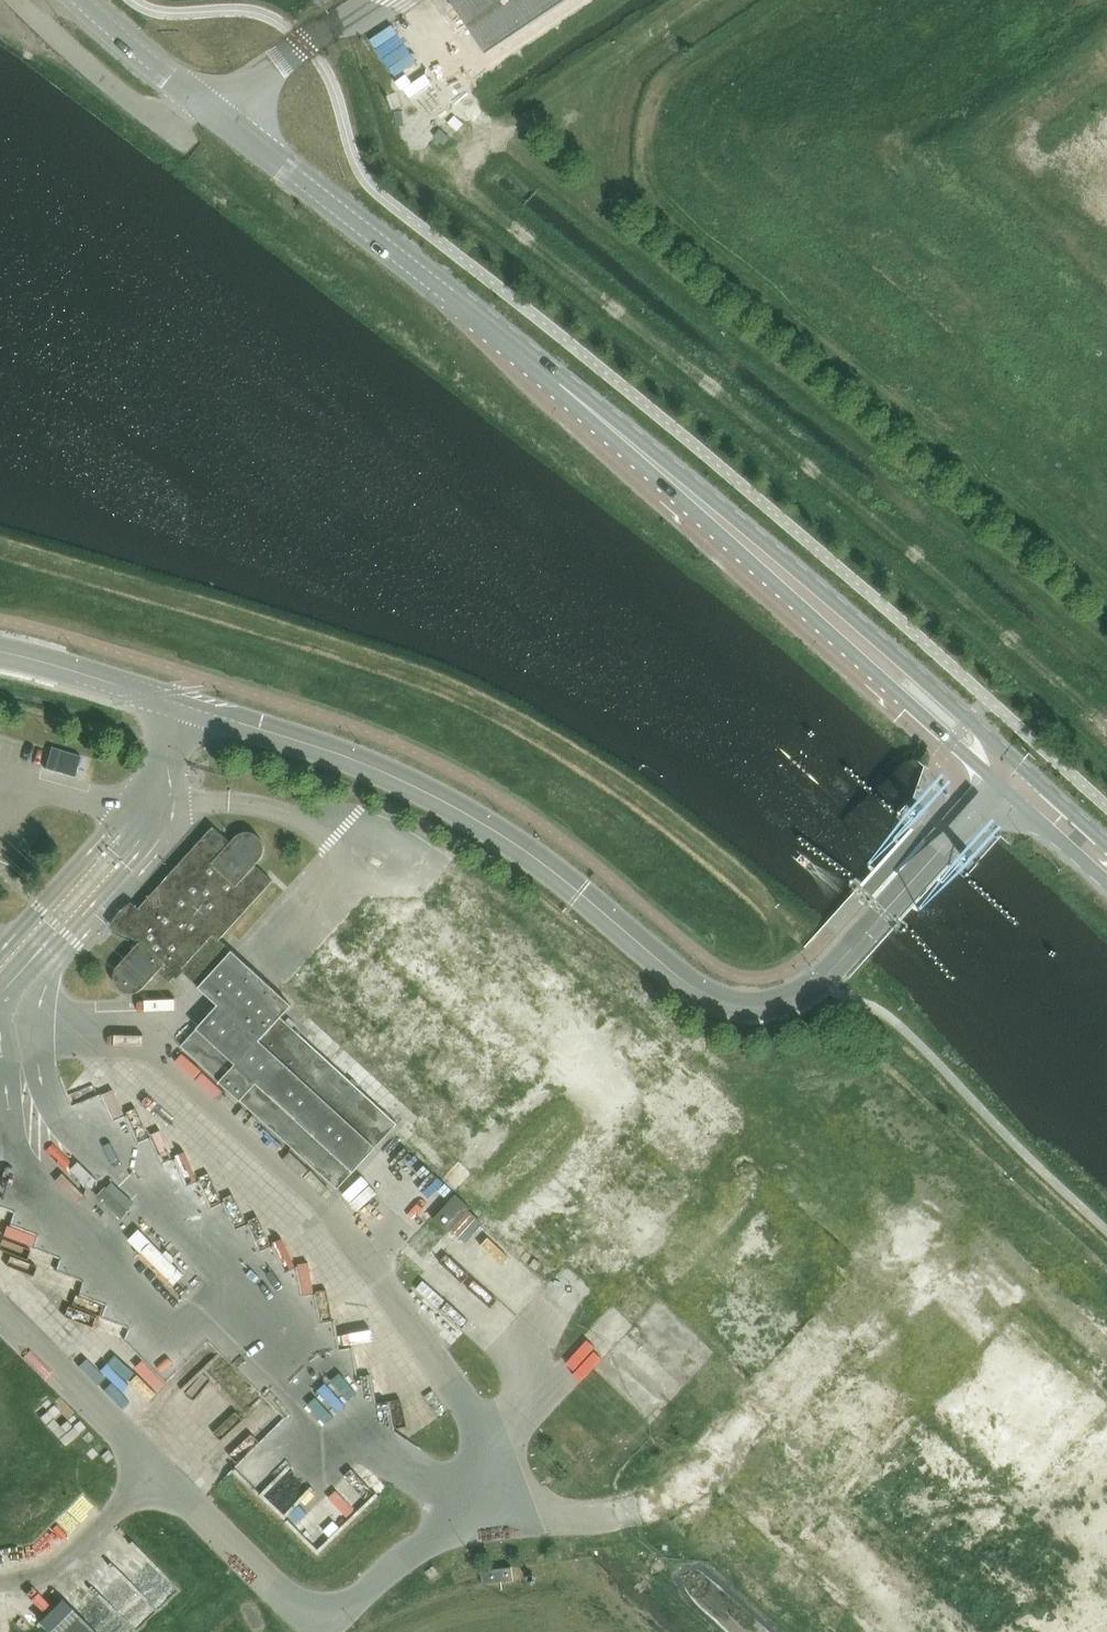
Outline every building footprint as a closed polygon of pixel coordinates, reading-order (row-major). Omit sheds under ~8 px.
[(487,52),(565,0),(452,0),(487,52)] [(98,772),(100,752),(57,746),(54,766),(98,772)] [(129,931),(141,942),(119,965),(118,967),(117,969),(116,971),(115,974),(115,976),(115,978),(116,980),(116,983),(117,985),(119,987),(120,988),(122,990),(124,991),(126,992),(128,993),(131,993),(133,993),(135,993),(138,992),(140,991),(142,990),(144,988),(159,971),(170,982),(181,970),(219,1005),(182,1046),(338,1189),(398,1124),(281,1017),(292,1006),(221,940),(274,882),(257,866),(261,861),(263,859),(264,857),(265,855),(266,852),(266,850),(266,848),(265,845),(264,843),(263,841),(262,839),(260,837),(258,836),(256,835),(254,834),(252,833),(249,833),(247,833),(245,833),(242,834),(240,835),(238,837),(237,838),(232,843),(215,827),(139,909),(133,903),(122,915),(134,926),(129,931)] [(423,956),(451,926),(452,927),(462,917),(456,912),(463,905),(452,894),(430,917),(432,919),(409,942),(423,956)] [(106,1187),(98,1196),(123,1219),(131,1210),(106,1187)] [(788,1307),(771,1323),(791,1344),(808,1327),(788,1307)] [(512,1567),(481,1571),(483,1584),(514,1580),(512,1567)]
